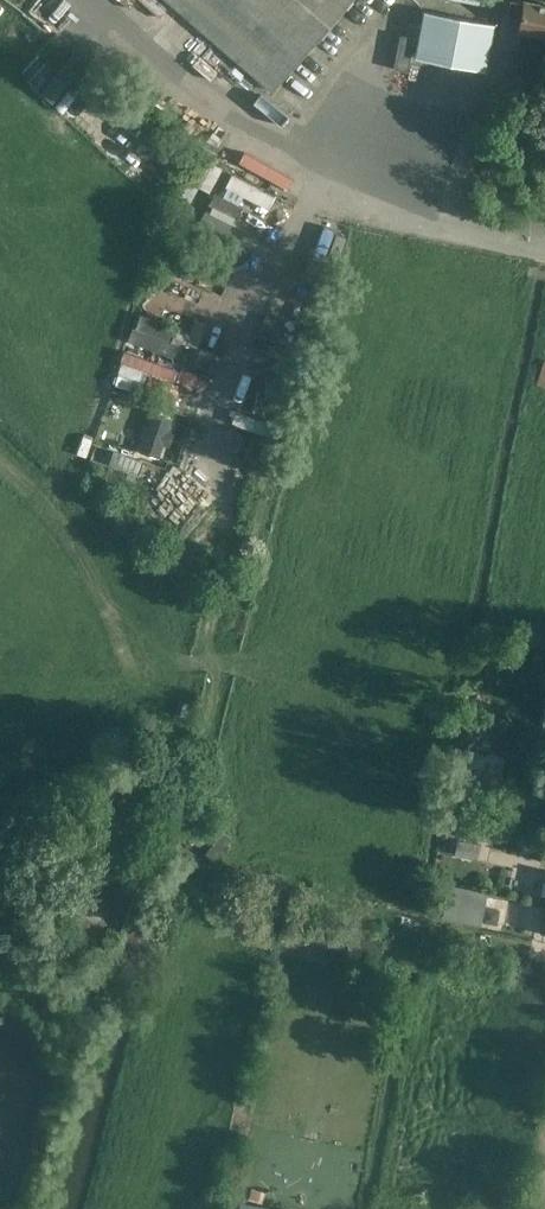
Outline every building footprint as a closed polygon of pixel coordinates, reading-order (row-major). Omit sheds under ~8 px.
[(335,0),(167,0),(269,82),(335,0)] [(507,13),(503,12),(497,45),(515,49),(519,33),(544,38),(544,3),(527,0),(523,0),(523,1),(515,0),(509,0),(507,13)] [(485,71),(494,24),(423,10),(414,58),(485,71)] [(236,174),(230,186),(270,204),(275,192),(236,174)] [(173,293),(228,310),(236,286),(180,269),(173,293)] [(141,312),(132,339),(175,353),(183,325),(141,312)] [(140,448),(163,456),(177,414),(153,406),(140,448)] [(451,881),(446,916),(484,921),(488,887),(451,881)]
